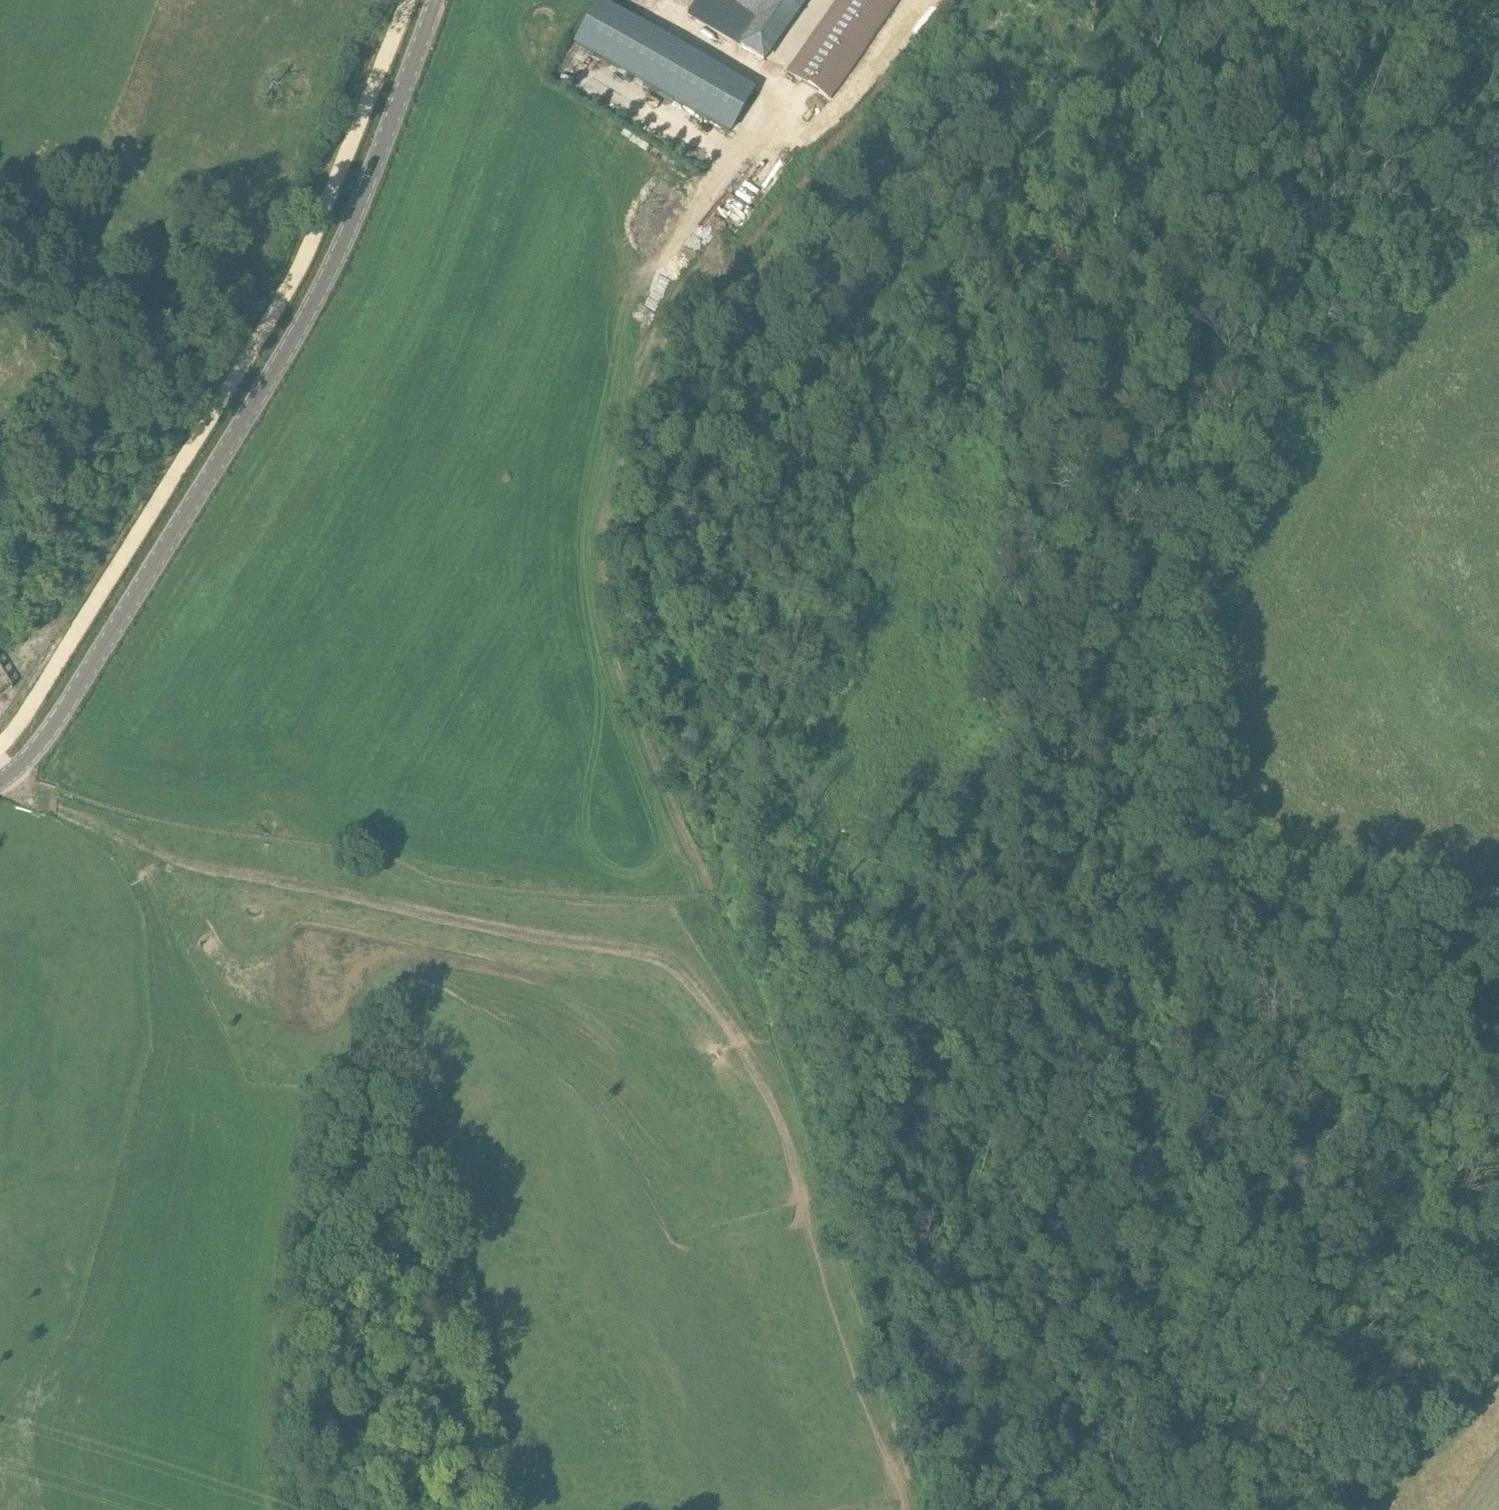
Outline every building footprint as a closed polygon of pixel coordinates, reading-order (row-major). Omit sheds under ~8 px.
[(730,134),(755,90),(600,0),(575,43),(730,134)] [(717,0),(700,0),(688,19),(738,49),(740,46),(756,23),(717,0)] [(756,23),(773,0),(717,0),(756,23)] [(756,23),(740,46),(785,76),(837,0),(773,0),(756,23)] [(13,688),(1,668),(0,666),(0,696),(13,688)]
